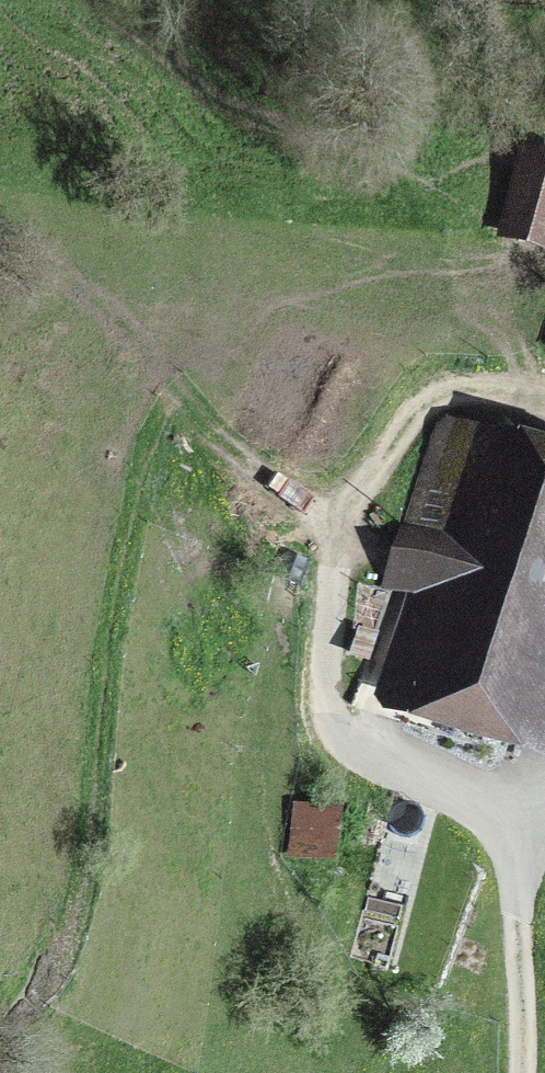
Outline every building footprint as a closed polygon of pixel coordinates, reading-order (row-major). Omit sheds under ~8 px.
[(509,230),(544,240),(544,173),(527,168),(509,230)] [(443,592),(407,695),(537,740),(544,718),(544,465),(443,430),(393,575),(443,592)]
